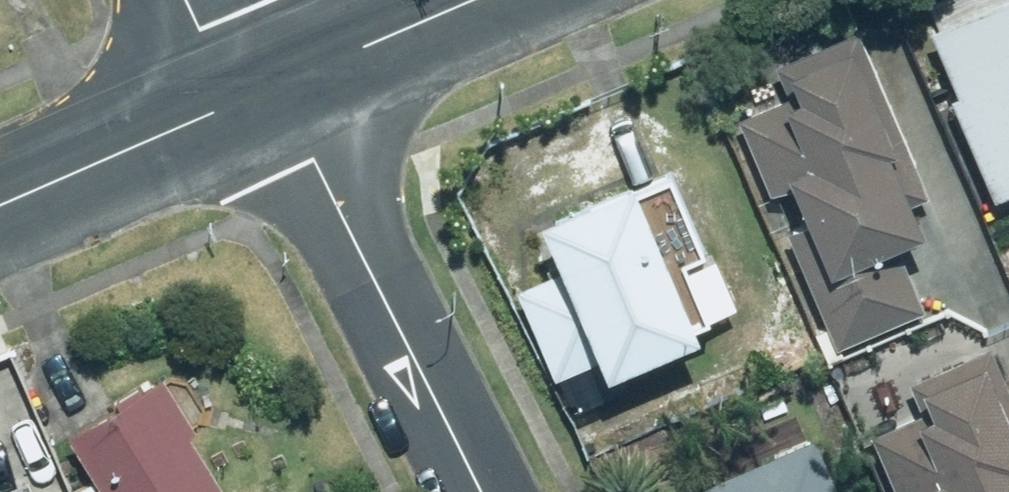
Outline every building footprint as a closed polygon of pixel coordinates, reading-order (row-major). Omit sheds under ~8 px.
[(1008,323),(1008,0),(947,0),(921,11),(957,95),(947,100),(993,207),(978,214),(1003,273),(954,293),(969,328),(981,323),(986,333),(1008,323)] [(881,148),(888,145),(839,35),(775,63),(790,97),(736,121),(768,194),(785,187),(803,228),(781,237),(829,345),(919,305),(892,245),(919,233),(881,148)] [(513,292),(552,375),(590,358),(598,375),(706,325),(676,259),(701,248),(670,181),(633,198),(625,181),(534,223),(557,272),(513,292)] [(979,330),(883,373),(890,388),(866,399),(888,449),(874,455),(891,491),(1008,491),(1008,429),(993,393),(1005,388),(979,330)] [(187,436),(195,431),(161,377),(67,435),(95,480),(75,491),(221,491),(187,436)] [(700,481),(705,491),(835,491),(810,434),(700,481)] [(22,477),(0,486),(0,491),(29,491),(22,477)]
